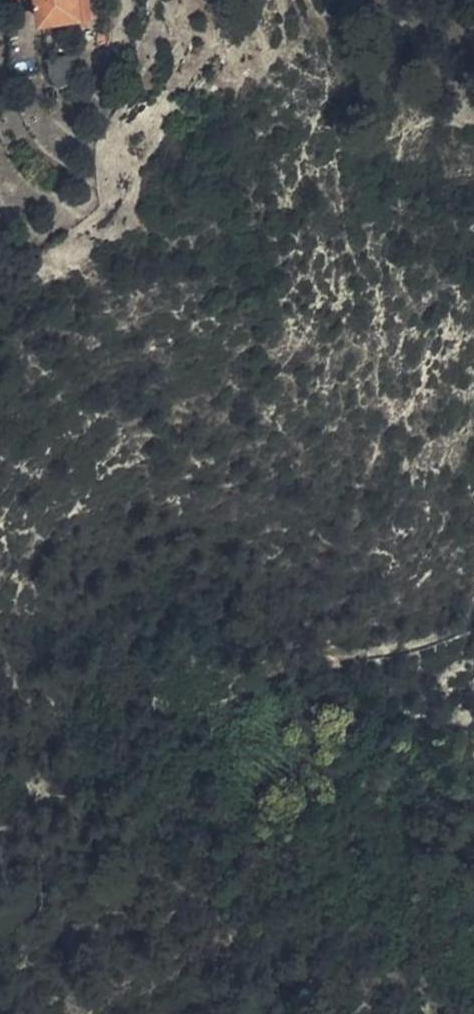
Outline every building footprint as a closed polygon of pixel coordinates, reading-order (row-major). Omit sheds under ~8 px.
[(99,21),(96,0),(42,0),(44,20),(83,15),(84,22),(99,21)] [(77,73),(77,54),(52,56),(55,74),(77,73)]
